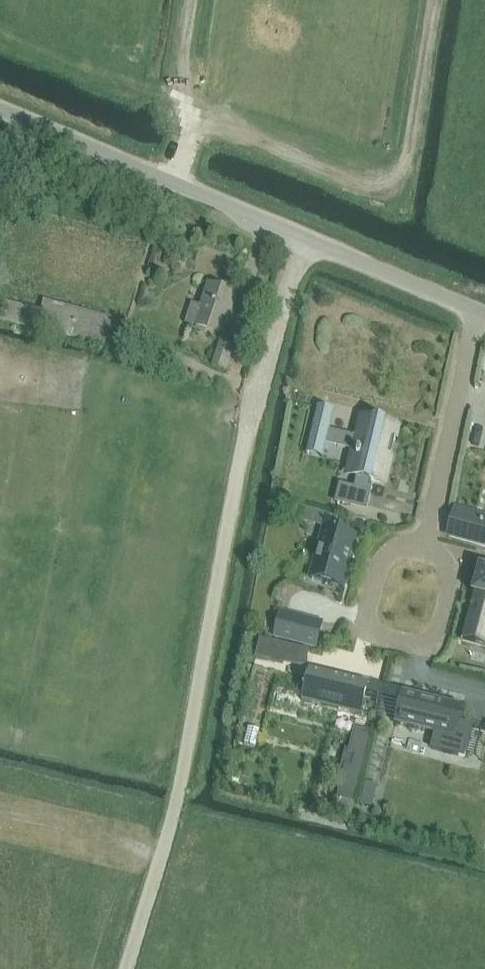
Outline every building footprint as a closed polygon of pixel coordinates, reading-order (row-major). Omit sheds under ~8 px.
[(237,294),(235,293),(210,285),(202,308),(193,305),(187,324),(223,336),(237,294)] [(43,312),(0,302),(0,323),(37,332),(38,332),(106,348),(114,320),(45,302),(43,312)] [(220,343),(213,366),(213,367),(227,372),(235,348),(220,343)] [(392,440),(395,440),(395,439),(394,439),(397,427),(362,418),(357,437),(329,430),(334,410),(332,410),(332,412),(319,409),(319,407),(317,406),(306,454),(322,457),(326,440),(362,448),(361,452),(358,452),(357,458),(359,458),(354,476),(356,476),(353,487),(339,483),(338,485),(342,486),(338,500),(364,506),(369,488),(372,489),(372,487),(369,487),(371,480),(379,482),(385,454),(391,456),(391,454),(386,453),(388,446),(390,447),(392,440)] [(296,507),(293,520),(307,524),(311,510),(296,507)] [(447,535),(484,545),(484,516),(455,508),(447,535)] [(324,528),(310,578),(343,587),(357,537),(324,528)] [(473,595),(461,640),(484,646),(484,569),(480,568),(473,595)] [(322,624),(281,613),(275,636),(316,647),(322,624)] [(283,662),(287,646),(259,639),(254,657),(282,665),(283,662)] [(370,718),(378,686),(306,668),(298,699),(370,718)] [(462,706),(402,691),(394,724),(434,734),(430,749),(465,758),(473,725),(458,722),(462,706)] [(345,767),(338,796),(356,800),(373,731),(356,726),(350,747),(357,749),(352,769),(345,767)]
